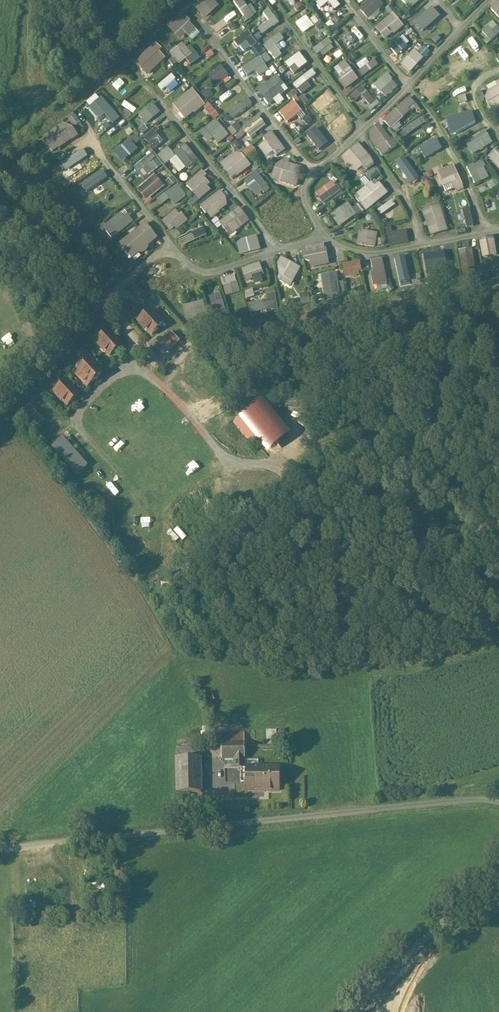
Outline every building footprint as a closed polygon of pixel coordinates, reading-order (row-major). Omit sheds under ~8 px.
[(221,4),(217,0),(202,0),(196,6),(208,18),(221,4)] [(259,13),(253,3),(250,6),(246,0),(235,0),(248,21),(259,13)] [(331,2),(336,9),(342,5),(339,0),(320,0),(318,2),(323,8),(331,2)] [(370,17),(386,4),(383,0),(369,0),(361,7),(370,17)] [(421,0),(404,0),(412,9),(421,0)] [(272,8),(265,12),(271,21),(260,27),(264,34),(281,24),(272,8)] [(189,33),(194,39),(202,32),(184,11),(169,24),(182,39),(189,33)] [(396,12),(377,26),(387,39),(406,25),(396,12)] [(419,12),(409,21),(418,31),(428,21),(419,12)] [(297,22),(305,32),(316,24),(308,14),(297,22)] [(493,40),(498,35),(498,24),(495,20),(483,30),(493,40)] [(236,39),(246,53),(253,48),(259,57),(267,52),(262,45),(261,46),(250,30),(236,39)] [(276,58),(291,46),(281,33),(266,45),(276,58)] [(346,51),(364,40),(360,34),(353,38),(351,33),(340,40),(346,51)] [(404,33),(391,45),(400,54),(413,42),(404,33)] [(329,37),(316,47),(323,57),(336,47),(329,37)] [(170,54),(178,64),(187,57),(193,64),(202,57),(187,40),(170,54)] [(137,61),(150,75),(168,58),(161,51),(165,48),(158,41),(137,61)] [(426,44),(420,49),(425,56),(431,51),(426,44)] [(403,63),(412,72),(426,57),(417,48),(403,63)] [(288,63),(296,73),(310,62),(301,51),(288,63)] [(271,70),(267,62),(272,60),(269,53),(244,65),(248,74),(258,70),(260,75),(271,70)] [(376,58),(371,62),(367,57),(358,64),(365,75),(381,64),(376,58)] [(346,60),(335,69),(350,87),(361,78),(346,60)] [(219,86),(233,75),(223,63),(209,75),(219,86)] [(309,81),(318,73),(314,68),(295,84),(304,94),(313,86),(309,81)] [(375,84),(387,97),(400,85),(388,72),(375,84)] [(159,84),(167,95),(182,84),(174,73),(159,84)] [(287,99),(283,95),(290,88),(277,74),(259,91),(272,104),(276,100),(281,104),(287,99)] [(123,76),(110,90),(119,98),(132,84),(123,76)] [(428,77),(416,84),(428,101),(439,93),(428,77)] [(498,109),(498,80),(484,87),(496,111),(498,109)] [(354,93),(370,112),(380,103),(364,84),(354,93)] [(175,103),(187,119),(205,106),(215,119),(221,115),(211,101),(207,104),(195,87),(175,103)] [(461,87),(454,90),(462,104),(468,101),(461,87)] [(328,90),(312,100),(318,111),(335,101),(328,90)] [(108,118),(117,109),(101,93),(93,101),(108,118)] [(132,116),(144,105),(134,93),(121,104),(132,116)] [(403,124),(401,122),(419,104),(411,95),(385,120),(396,131),(403,124)] [(235,117),(254,103),(249,96),(230,111),(235,117)] [(296,99),(281,112),(290,122),(305,110),(296,99)] [(155,101),(140,113),(148,123),(163,111),(155,101)] [(354,120),(347,112),(343,115),(338,109),(328,116),(339,131),(354,120)] [(453,133),(479,125),(474,109),(448,117),(453,133)] [(77,113),(43,135),(55,152),(81,135),(76,128),(84,123),(77,113)] [(244,126),(252,137),(269,125),(260,114),(244,126)] [(423,115),(405,130),(410,136),(428,121),(423,115)] [(220,144),(232,134),(218,118),(202,131),(211,142),(215,138),(220,144)] [(240,121),(230,128),(235,136),(245,129),(240,121)] [(395,136),(392,138),(382,123),(369,133),(385,155),(401,144),(395,136)] [(144,133),(150,129),(147,124),(141,128),(144,133)] [(165,140),(158,132),(161,129),(158,125),(145,136),(155,149),(165,140)] [(303,136),(319,152),(329,142),(314,126),(303,136)] [(488,129),(467,139),(474,153),(495,143),(488,129)] [(98,138),(108,152),(119,145),(109,130),(98,138)] [(274,130),(265,137),(268,141),(260,147),(270,161),(287,148),(274,130)] [(430,141),(435,149),(427,153),(430,159),(445,151),(437,137),(430,141)] [(125,162),(140,148),(132,138),(116,152),(125,162)] [(182,173),(200,158),(186,142),(175,151),(170,146),(160,154),(167,164),(171,160),(182,173)] [(359,176),(377,163),(362,142),(344,155),(359,176)] [(244,152),(251,160),(260,152),(253,144),(244,152)] [(241,149),(222,164),(234,179),(253,165),(241,149)] [(152,151),(136,166),(147,178),(163,163),(152,151)] [(415,177),(423,174),(419,164),(414,166),(409,153),(394,159),(400,172),(411,168),(415,177)] [(274,179),(299,186),(304,166),(291,163),(292,159),(281,156),(274,179)] [(469,166),(477,184),(492,177),(484,159),(469,166)] [(367,210),(390,193),(377,177),(381,174),(377,167),(361,179),(367,186),(356,195),(367,210)] [(207,177),(209,175),(204,169),(188,184),(201,198),(215,186),(207,177)] [(246,181),(258,196),(264,191),(266,194),(273,188),(258,171),(246,181)] [(139,188),(149,200),(167,185),(157,173),(139,188)] [(324,202),(343,192),(336,180),(317,191),(324,202)] [(163,204),(172,198),(177,204),(189,195),(180,182),(159,199),(163,204)] [(213,218),(232,203),(221,190),(202,205),(213,218)] [(383,214),(398,205),(395,200),(380,209),(383,214)] [(332,214),(342,227),(363,211),(359,205),(355,207),(350,201),(332,214)] [(424,208),(432,235),(450,230),(443,203),(424,208)] [(243,207),(220,221),(230,236),(252,222),(243,207)] [(468,227),(475,226),(473,207),(465,208),(468,227)] [(105,226),(114,237),(136,220),(126,208),(105,226)] [(163,220),(174,233),(189,220),(178,208),(163,220)] [(135,259),(161,237),(148,221),(121,243),(135,259)] [(205,226),(179,237),(183,246),(208,234),(205,226)] [(389,226),(390,244),(410,243),(409,230),(394,231),(393,226),(389,226)] [(362,229),(359,244),(377,247),(380,232),(362,229)] [(242,255),(263,248),(259,235),(238,241),(242,255)] [(484,257),(498,256),(498,255),(496,235),(482,237),(484,257)] [(313,260),(314,268),(331,265),(328,243),(304,246),(305,261),(313,260)] [(461,249),(464,276),(486,274),(485,266),(477,267),(475,248),(461,249)] [(393,273),(406,268),(401,255),(388,261),(393,273)] [(438,256),(439,271),(452,270),(451,256),(438,256)] [(285,258),(276,278),(294,286),(303,266),(285,258)] [(373,259),(376,285),(389,284),(386,258),(373,259)] [(362,260),(345,262),(346,277),(364,275),(362,260)] [(262,261),(242,268),(247,282),(255,279),(258,285),(269,280),(262,261)] [(327,299),(342,296),(341,292),(347,291),(345,281),(341,281),(339,271),(323,274),(327,299)] [(223,277),(227,295),(241,292),(237,274),(223,277)] [(164,293),(173,303),(188,288),(183,283),(176,290),(171,286),(164,293)] [(217,315),(229,312),(223,291),(211,295),(217,315)] [(270,298),(250,302),(252,313),(281,307),(277,291),(268,293),(270,298)] [(189,320),(209,314),(204,299),(185,305),(189,320)] [(146,315),(142,315),(142,327),(146,331),(147,331),(152,335),(158,330),(157,329),(162,324),(150,311),(146,315)] [(103,336),(100,335),(100,348),(104,352),(106,352),(110,356),(116,350),(115,349),(120,344),(108,331),(103,336)] [(77,373),(76,375),(87,386),(90,383),(92,383),(95,381),(98,382),(99,378),(101,376),(101,373),(104,370),(103,369),(103,365),(100,365),(97,363),(96,363),(93,359),(84,367),(81,366),(76,370),(77,373)] [(78,395),(66,381),(62,386),(58,385),(58,390),(55,392),(58,395),(57,399),(61,402),(64,402),(68,406),(74,401),(73,399),(78,395)] [(274,450),(295,434),(266,398),(236,422),(253,444),(263,436),(274,450)] [(39,428),(48,419),(31,402),(22,411),(39,428)] [(179,524),(169,533),(178,542),(187,533),(179,524)] [(279,734),(279,728),(268,728),(269,743),(283,743),(283,734),(279,734)] [(241,778),(246,778),(246,767),(244,767),(243,735),(221,735),(221,759),(234,759),(234,768),(240,768),(241,778)] [(200,758),(177,759),(178,793),(201,793),(200,758)] [(278,767),(246,767),(246,778),(246,791),(279,791),(278,767)]
